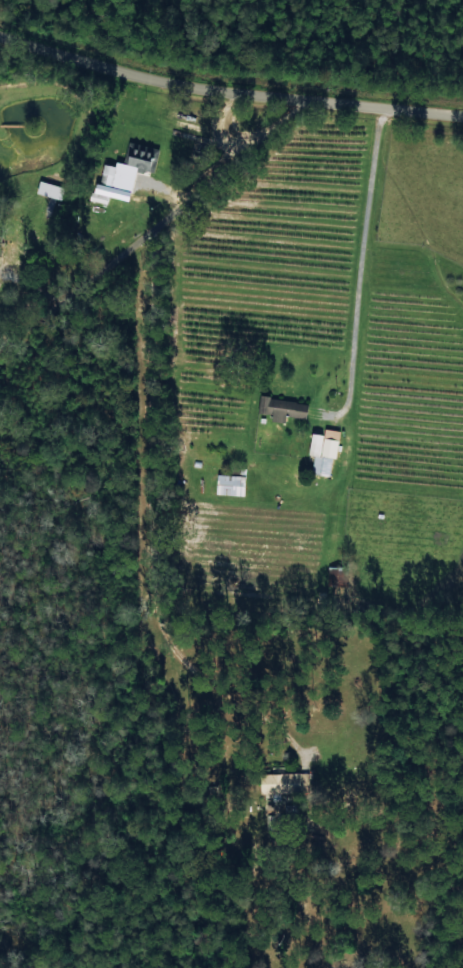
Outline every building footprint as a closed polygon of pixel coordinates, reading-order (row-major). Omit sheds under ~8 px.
[(36,193),(61,200),(64,187),(39,181),(36,193)] [(257,415),(285,419),(286,416),(306,418),(308,402),(259,396),(257,415)] [(311,432),(309,455),(313,456),(311,474),(330,475),(331,458),(336,458),(339,430),(324,428),(324,434),(311,432)] [(216,494),(245,495),(245,475),(217,474),(216,494)]
